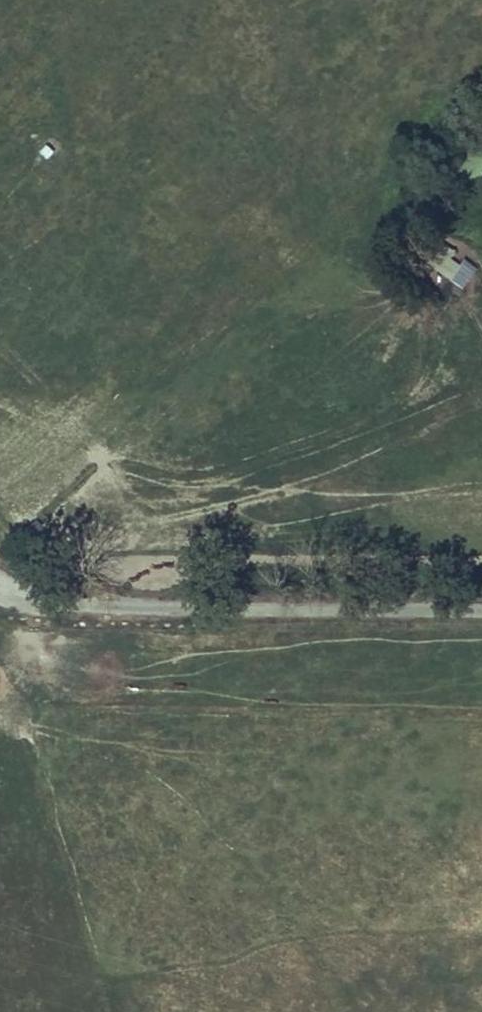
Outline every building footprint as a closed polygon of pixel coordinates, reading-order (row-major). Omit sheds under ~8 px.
[(429,267),(460,291),(479,267),(447,243),(429,267)]
